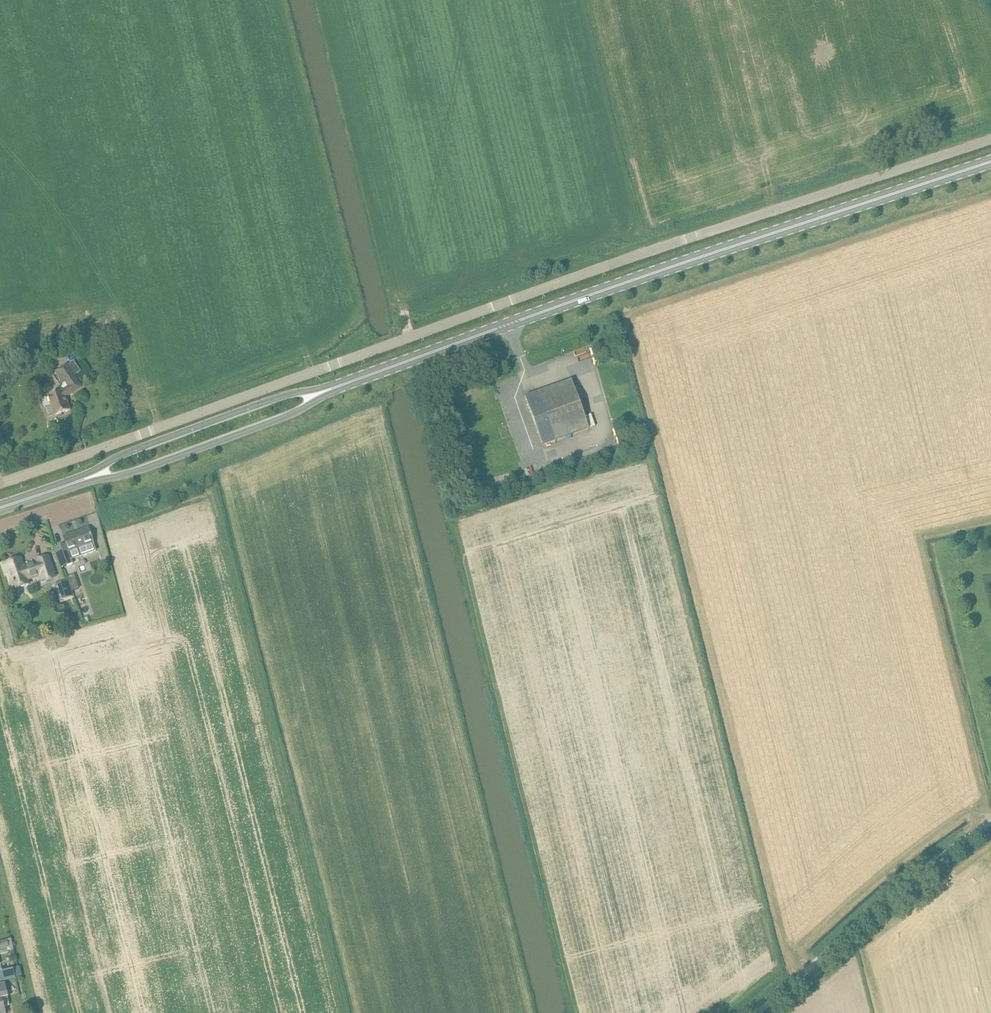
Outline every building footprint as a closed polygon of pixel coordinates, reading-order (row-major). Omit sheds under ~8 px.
[(48,397),(42,399),(45,407),(51,405),(51,407),(55,416),(70,410),(66,399),(74,393),(82,387),(76,379),(74,376),(67,366),(66,365),(55,372),(64,384),(59,388),(61,391),(48,396),(48,397)] [(525,397),(528,406),(542,445),(588,429),(571,380),(525,397)] [(55,549),(58,558),(62,568),(73,563),(72,560),(96,551),(93,543),(88,528),(64,537),(66,544),(55,549)] [(21,559),(4,564),(6,573),(8,572),(14,589),(29,584),(27,579),(41,575),(43,581),(55,577),(49,557),(36,561),(37,563),(23,567),(21,559)] [(63,571),(65,578),(77,574),(74,567),(63,571)] [(68,580),(57,583),(63,600),(73,596),(68,580)] [(7,940),(0,942),(0,950),(9,947),(7,940)] [(5,1006),(10,1005),(8,997),(9,997),(6,983),(0,984),(0,1012),(7,1012),(5,1006)]
